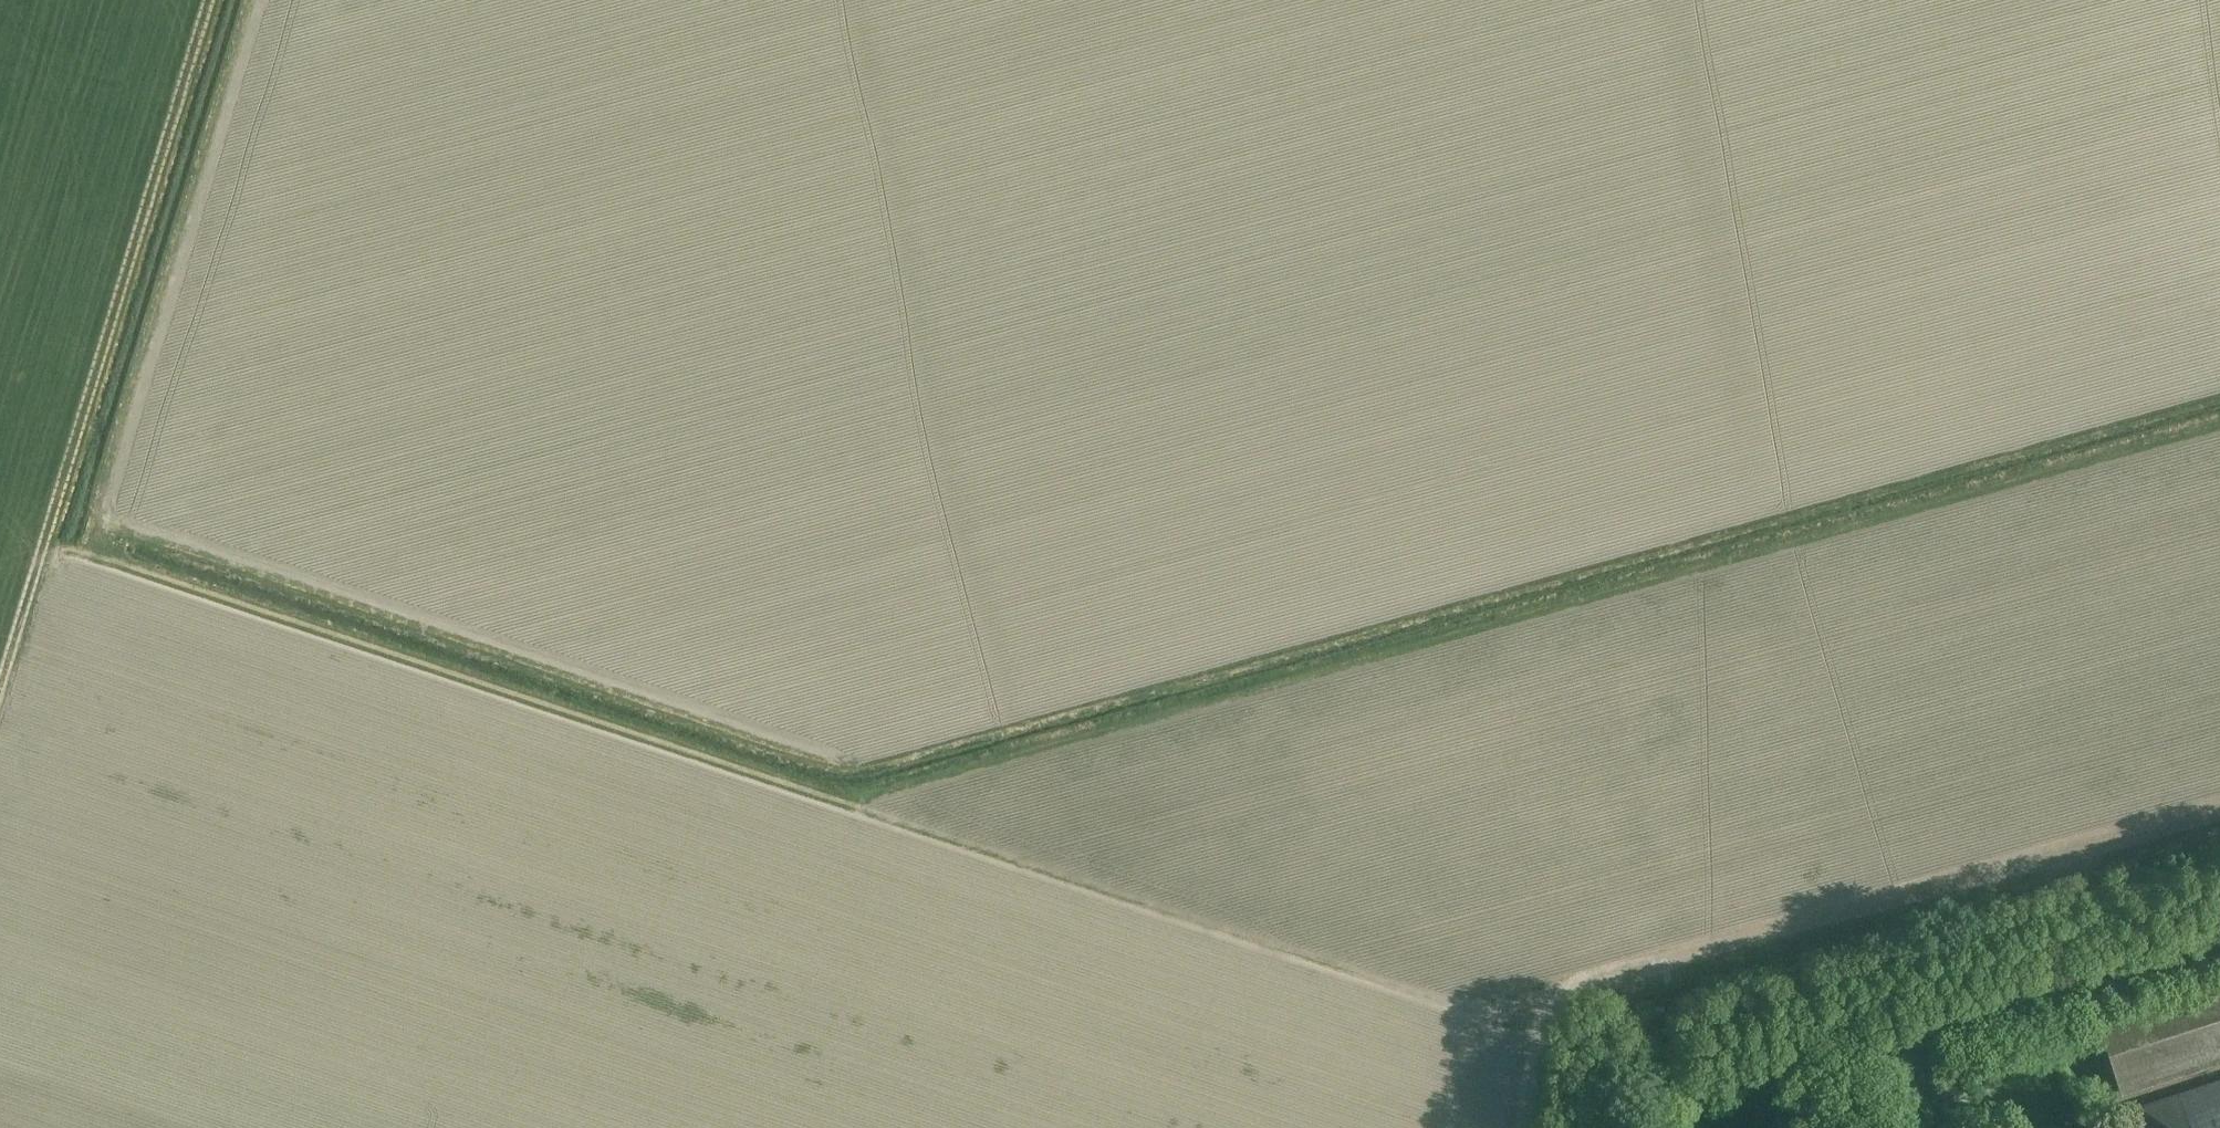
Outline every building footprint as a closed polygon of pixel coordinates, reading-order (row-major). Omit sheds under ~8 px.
[(2095,1017),(2119,1095),(2219,1064),(2219,979),(2095,1017)] [(2137,1108),(2143,1127),(2219,1127),(2219,1082),(2137,1108)]
